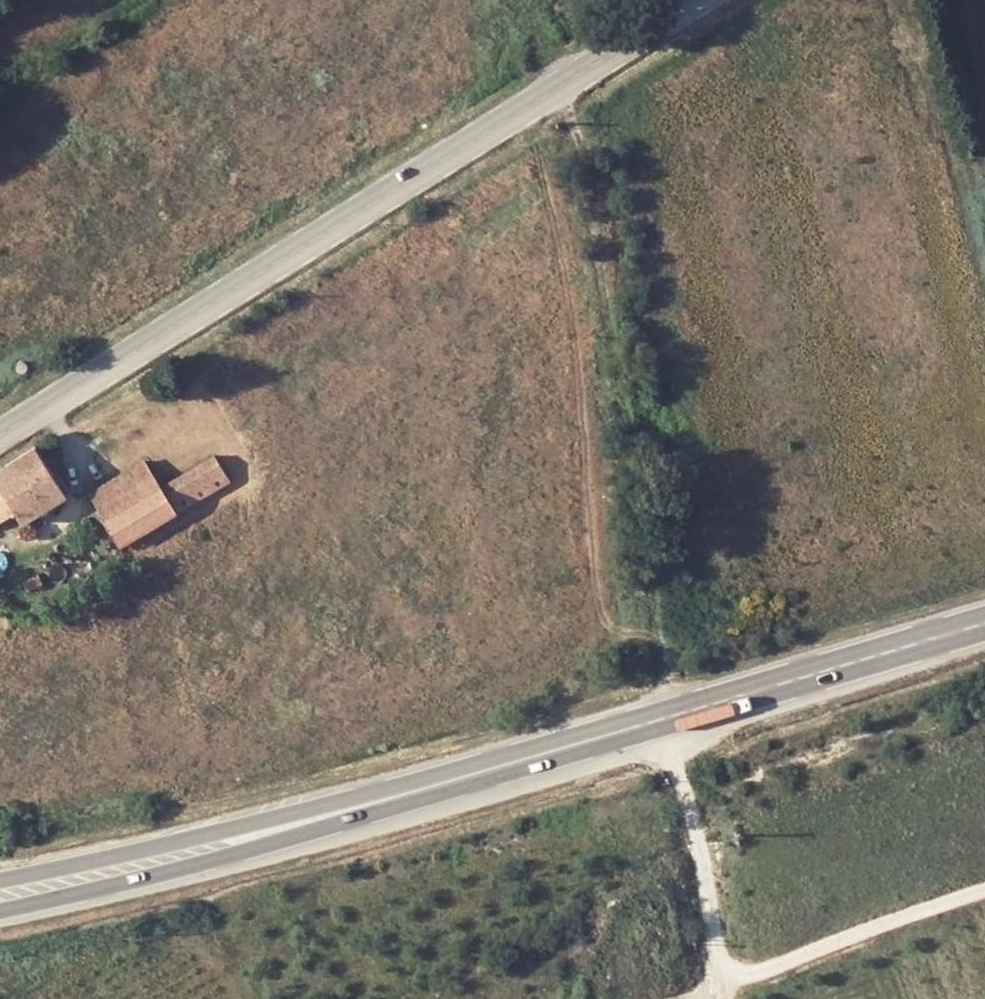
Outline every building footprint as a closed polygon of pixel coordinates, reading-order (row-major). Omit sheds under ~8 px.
[(16,510),(23,520),(66,493),(34,445),(0,468),(0,521),(16,510)] [(161,486),(107,519),(121,543),(228,478),(214,454),(161,486)] [(107,519),(161,486),(145,460),(90,492),(107,519)] [(24,581),(28,590),(44,582),(39,573),(24,581)]
